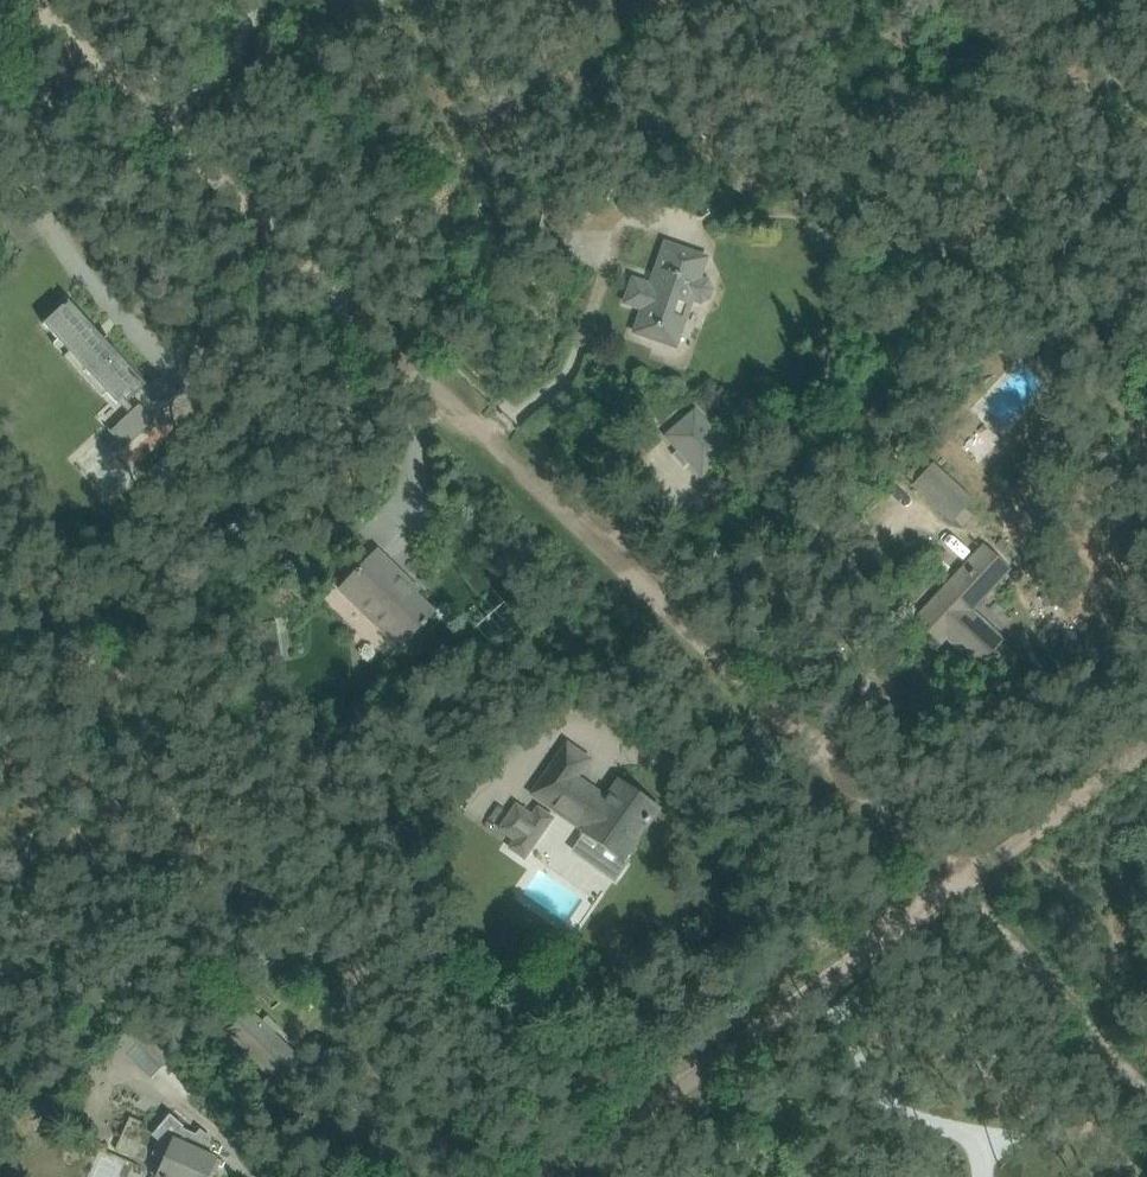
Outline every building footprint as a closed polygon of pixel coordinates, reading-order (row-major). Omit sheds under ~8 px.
[(634,279),(625,303),(643,309),(635,333),(656,340),(660,330),(680,337),(692,303),(694,303),(700,306),(710,302),(714,290),(711,278),(703,275),(710,257),(664,241),(649,284),(634,279)] [(69,304),(44,327),(115,404),(119,400),(131,415),(135,411),(128,403),(145,387),(140,381),(69,304)] [(764,393),(745,399),(750,415),(768,410),(764,393)] [(153,424),(139,408),(135,411),(131,415),(111,432),(125,448),(153,424)] [(695,411),(667,436),(702,475),(730,450),(695,411)] [(932,463),(911,486),(953,524),(974,502),(932,463)] [(985,547),(933,603),(917,620),(935,637),(941,630),(968,655),(966,657),(969,660),(971,658),(979,665),(1002,641),(970,611),(1009,569),(985,547)] [(400,647),(411,636),(421,626),(423,628),(428,624),(425,621),(435,612),(408,586),(411,583),(378,551),(341,589),(400,647)] [(554,765),(532,794),(584,832),(601,844),(593,857),(595,867),(614,881),(631,858),(626,855),(645,828),(659,809),(620,782),(604,806),(572,784),(589,760),(568,745),(554,765)] [(517,803),(499,829),(503,833),(514,841),(512,845),(510,848),(526,860),(555,818),(538,806),(533,814),(517,803)] [(233,993),(209,1019),(274,1080),(298,1054),(233,993)] [(115,1043),(151,1079),(173,1057),(137,1021),(115,1043)] [(152,1172),(157,1174),(156,1176),(157,1176),(209,1176),(215,1163),(219,1165),(219,1166),(220,1166),(222,1161),(204,1153),(214,1140),(202,1129),(197,1136),(170,1115),(158,1129),(159,1130),(162,1131),(159,1137),(153,1152),(159,1155),(152,1172)] [(131,1116),(116,1148),(143,1159),(155,1133),(142,1127),(144,1122),(131,1116)]
